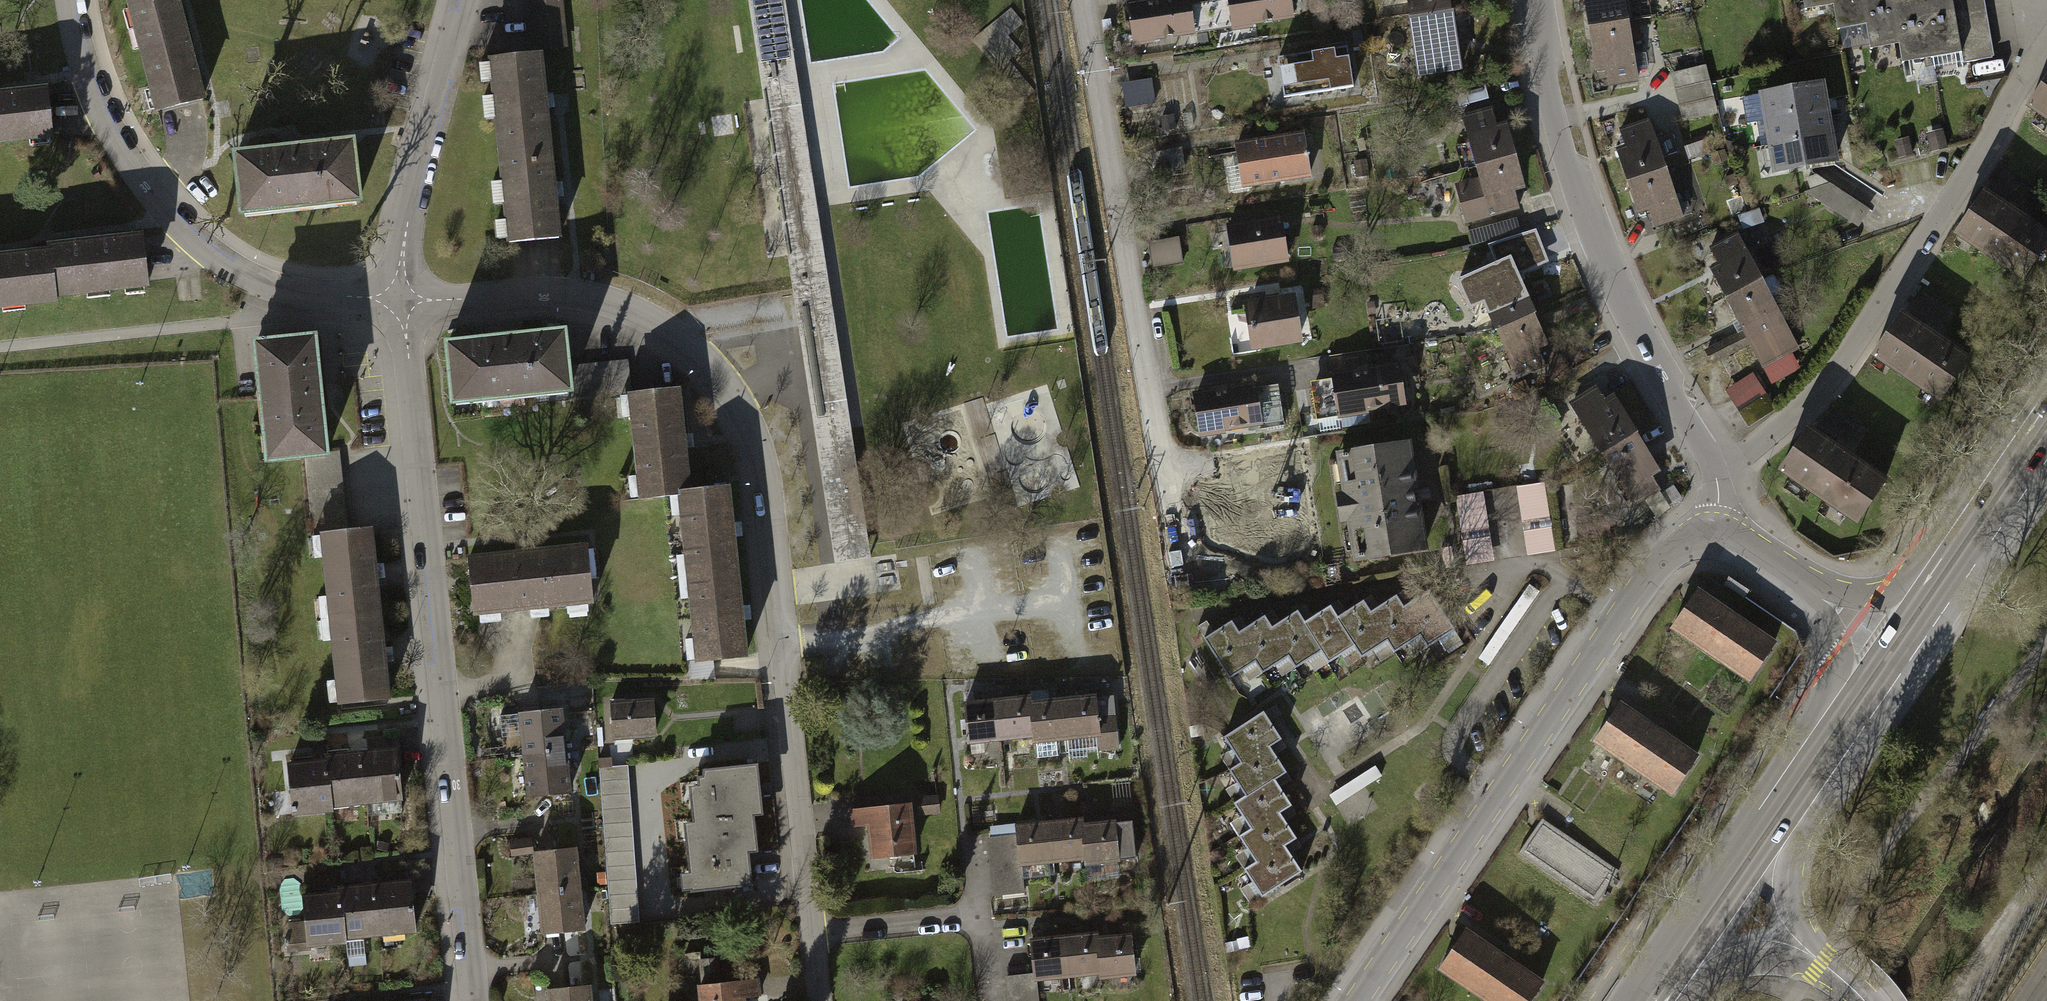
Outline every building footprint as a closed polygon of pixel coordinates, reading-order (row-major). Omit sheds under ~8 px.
[(179,16),(175,0),(122,0),(130,29),(179,16)] [(562,0),(525,0),(530,54),(542,53),(567,50),(562,0)] [(870,557),(851,427),(846,399),(786,0),(748,0),(793,289),(798,326),(810,404),(834,563),(870,557)] [(1186,0),(1162,0),(1126,6),(1132,47),(1192,37),(1188,9),(1186,0)] [(1226,3),(1231,31),(1289,22),(1285,0),(1226,0),(1226,3)] [(1452,12),(1450,0),(1404,0),(1407,20),(1452,12)] [(1626,25),(1622,0),(1582,0),(1586,31),(1626,25)] [(1832,0),(1802,0),(1804,15),(1834,10),(1832,0)] [(1862,0),(1832,0),(1834,10),(1837,34),(1867,29),(1862,0)] [(1892,4),(1892,0),(1862,0),(1867,29),(1871,53),(1899,49),(1892,4)] [(1922,0),(1920,0),(1892,4),(1899,49),(1902,68),(1932,63),(1922,0)] [(1932,63),(1961,59),(1951,0),(1922,0),(1932,63)] [(1961,59),(1962,68),(1993,63),(1983,0),(1951,0),(1961,59)] [(1188,9),(1192,37),(1231,31),(1226,3),(1188,9)] [(980,30),(990,48),(1026,28),(1016,10),(980,30)] [(1452,12),(1407,20),(1418,82),(1463,75),(1452,12)] [(152,112),(201,99),(179,16),(130,29),(152,112)] [(1626,25),(1586,31),(1592,75),(1603,74),(1606,89),(1634,85),(1626,25)] [(1267,74),(1271,99),(1329,90),(1329,94),(1354,90),(1347,46),(1325,50),(1325,53),(1277,61),(1279,72),(1267,74)] [(496,145),(550,140),(542,53),(530,54),(487,58),(496,145)] [(1706,69),(1670,76),(1680,125),(1716,118),(1706,69)] [(2028,109),(2046,122),(2046,80),(2028,109)] [(1121,85),(1125,110),(1154,106),(1151,81),(1121,85)] [(1761,124),(1827,112),(1822,84),(1756,96),(1761,124)] [(1485,89),(1456,97),(1459,109),(1488,102),(1485,89)] [(44,91),(0,95),(0,147),(50,142),(44,91)] [(1473,170),(1514,159),(1504,123),(1496,125),(1492,111),(1460,119),(1467,146),(1456,148),(1462,172),(1473,170)] [(1766,151),(1832,139),(1827,112),(1761,124),(1766,151)] [(1161,119),(1163,133),(1176,131),(1174,117),(1161,119)] [(1625,183),(1661,171),(1658,161),(1676,154),(1670,137),(1652,144),(1644,123),(1619,132),(1625,148),(1614,151),(1625,183)] [(1945,132),(1925,135),(1928,153),(1948,150),(1945,132)] [(1309,182),(1301,134),(1232,145),(1240,193),(1309,182)] [(1771,179),(1837,167),(1832,139),(1766,151),(1771,179)] [(550,140),(496,145),(505,242),(560,237),(550,140)] [(1711,141),(1684,151),(1690,166),(1717,156),(1711,141)] [(1909,141),(1894,143),(1896,157),(1911,155),(1909,141)] [(356,207),(349,142),(225,155),(232,220),(356,207)] [(1180,150),(1148,155),(1151,173),(1183,168),(1180,150)] [(1514,159),(1473,170),(1476,180),(1450,187),(1460,225),(1516,211),(1512,195),(1522,193),(1514,159)] [(1363,162),(1352,164),(1354,180),(1366,178),(1363,162)] [(1661,171),(1625,183),(1637,216),(1647,213),(1653,230),(1679,221),(1661,171)] [(1809,194),(1803,195),(1871,238),(1882,220),(1817,178),(1806,180),(1809,194)] [(1983,190),(1953,233),(2033,288),(2046,268),(2046,234),(1983,190)] [(1286,262),(1279,217),(1226,226),(1233,271),(1286,262)] [(1519,220),(1476,229),(1479,243),(1522,234),(1519,220)] [(1722,301),(1759,282),(1735,234),(1707,249),(1715,265),(1706,270),(1722,301)] [(144,291),(138,237),(44,247),(44,252),(50,301),(144,291)] [(1176,240),(1147,245),(1151,271),(1181,266),(1176,240)] [(44,252),(0,257),(0,313),(50,307),(50,301),(44,252)] [(1493,333),(1534,316),(1521,285),(1508,290),(1501,274),(1473,286),(1481,305),(1463,312),(1471,333),(1490,326),(1493,333)] [(1759,282),(1722,301),(1740,335),(1777,316),(1759,282)] [(1321,291),(1307,293),(1310,311),(1324,309),(1321,291)] [(1301,343),(1294,296),(1243,304),(1251,351),(1301,343)] [(1980,368),(1900,312),(1870,356),(1950,411),(1980,368)] [(1534,316),(1493,333),(1511,375),(1552,358),(1534,316)] [(1777,316),(1740,335),(1758,369),(1795,350),(1777,316)] [(566,369),(562,332),(442,344),(448,404),(629,386),(626,363),(566,369)] [(1734,337),(1703,351),(1710,368),(1742,354),(1734,337)] [(322,458),(310,338),(248,344),(260,464),(322,458)] [(1403,407),(1397,365),(1329,375),(1330,381),(1336,418),(1403,407)] [(1314,421),(1336,418),(1330,381),(1309,384),(1314,421)] [(1775,414),(1753,382),(1730,397),(1752,430),(1775,414)] [(1253,390),(1252,383),(1190,393),(1197,439),(1260,429),(1253,390)] [(1253,390),(1260,429),(1281,426),(1274,387),(1253,390)] [(1602,457),(1638,435),(1610,390),(1575,411),(1602,457)] [(685,494),(676,391),(621,396),(631,499),(674,495),(685,494)] [(1889,485),(1809,430),(1779,473),(1859,528),(1889,485)] [(1638,435),(1602,457),(1634,510),(1661,494),(1652,480),(1661,474),(1638,435)] [(1426,552),(1411,445),(1335,456),(1341,494),(1334,495),(1338,527),(1345,526),(1351,563),(1426,552)] [(1297,533),(1286,460),(1240,467),(1242,483),(1226,485),(1235,543),(1297,533)] [(1522,526),(1550,522),(1545,486),(1517,490),(1522,526)] [(682,579),(734,575),(726,490),(685,494),(674,495),(682,579)] [(1460,534),(1489,530),(1484,494),(1455,498),(1460,534)] [(1552,530),(1523,534),(1526,558),(1555,554),(1552,530)] [(325,621),(375,616),(367,532),(316,537),(325,621)] [(1490,539),(1461,543),(1464,566),(1493,562),(1490,539)] [(590,606),(584,549),(466,561),(472,618),(590,606)] [(734,575),(682,579),(690,664),(742,659),(734,575)] [(1744,597),(1745,596),(1749,589),(1729,575),(1723,583),(1744,597)] [(1528,587),(1478,660),(1489,667),(1538,594),(1528,587)] [(1774,643),(1697,591),(1673,626),(1750,678),(1774,643)] [(1403,613),(1421,640),(1428,651),(1453,635),(1428,596),(1403,613)] [(1421,640),(1403,613),(1395,601),(1370,617),(1388,643),(1396,656),(1421,640)] [(1388,643),(1370,617),(1363,605),(1337,621),(1355,649),(1362,659),(1388,643)] [(1355,649),(1337,621),(1330,611),(1305,627),(1322,654),(1330,666),(1355,649)] [(333,706),(384,701),(375,616),(325,621),(333,706)] [(1322,654),(1305,627),(1297,616),(1271,633),(1289,661),(1296,671),(1322,654)] [(1289,661),(1271,633),(1263,621),(1238,638),(1256,664),(1264,677),(1289,661)] [(1256,664),(1238,638),(1231,626),(1205,643),(1230,681),(1256,664)] [(1095,697),(1062,700),(1066,737),(1098,734),(1099,750),(1118,748),(1113,696),(1095,698),(1095,697)] [(997,701),(1001,738),(1033,734),(1030,703),(1029,698),(997,701)] [(1056,738),(1066,737),(1062,700),(1030,703),(1033,734),(1034,741),(1036,740),(1037,757),(1057,755),(1056,738)] [(652,701),(609,705),(611,742),(655,738),(652,701)] [(1001,738),(997,701),(965,705),(969,741),(1001,738)] [(1696,757),(1620,704),(1592,744),(1668,797),(1696,757)] [(518,757),(565,753),(561,712),(514,717),(518,757)] [(1239,766),(1266,749),(1279,741),(1263,717),(1224,742),(1239,766)] [(1244,800),(1272,782),(1283,775),(1266,749),(1239,766),(1228,773),(1244,800)] [(358,756),(364,809),(401,804),(395,752),(358,756)] [(523,800),(570,795),(565,753),(518,757),(523,800)] [(364,809),(358,756),(321,760),(321,762),(326,813),(364,809)] [(326,813),(321,762),(285,766),(291,820),(327,816),(326,813)] [(628,764),(598,767),(611,923),(640,920),(628,764)] [(693,821),(753,816),(751,798),(760,797),(757,765),(703,769),(703,777),(698,777),(698,785),(690,786),(693,821)] [(1375,768),(1328,797),(1336,808),(1382,779),(1375,768)] [(1250,833),(1277,815),(1288,808),(1272,782),(1244,800),(1233,807),(1250,833)] [(937,796),(918,798),(919,813),(938,812),(937,796)] [(908,804),(852,809),(853,826),(871,824),(874,857),(913,853),(908,804)] [(1255,866),(1283,848),(1294,841),(1277,815),(1250,833),(1238,840),(1255,866)] [(753,816),(693,821),(685,823),(690,873),(681,874),(683,891),(752,884),(747,836),(755,835),(753,816)] [(1114,817),(1081,820),(1085,857),(1085,863),(1136,858),(1132,821),(1114,822),(1114,817)] [(1620,870),(1544,817),(1516,857),(1592,910),(1620,870)] [(1049,823),(1053,860),(1085,857),(1081,820),(1049,823)] [(1053,860),(1049,823),(1017,826),(1018,835),(1021,863),(1053,860)] [(989,838),(995,895),(1024,892),(1021,863),(1018,835),(989,838)] [(532,856),(535,894),(578,890),(574,850),(536,854),(535,841),(509,843),(510,859),(532,856)] [(1283,848),(1255,866),(1244,873),(1260,898),(1299,873),(1283,848)] [(373,886),(379,938),(415,935),(410,882),(373,886)] [(379,938),(373,886),(336,890),(337,894),(341,942),(379,938)] [(582,931),(578,890),(535,894),(539,935),(582,931)] [(341,942),(337,894),(302,898),(304,921),(286,923),(289,953),(342,947),(341,942)] [(1466,930),(1438,969),(1483,1000),(1529,1000),(1542,983),(1466,930)] [(1064,938),(1068,974),(1100,971),(1097,939),(1097,934),(1064,938)] [(1129,935),(1097,939),(1100,971),(1101,975),(1133,972),(1129,935)] [(1068,974),(1064,938),(1032,941),(1035,974),(1036,977),(1068,974)] [(717,959),(701,960),(704,985),(719,984),(717,959)] [(1010,1000),(1038,1000),(1036,977),(1035,974),(1007,976),(1010,1000)] [(757,981),(719,984),(704,985),(691,987),(692,1000),(744,1000),(743,999),(758,998),(757,981)] [(589,987),(545,991),(547,1000),(591,1000),(589,987)]
